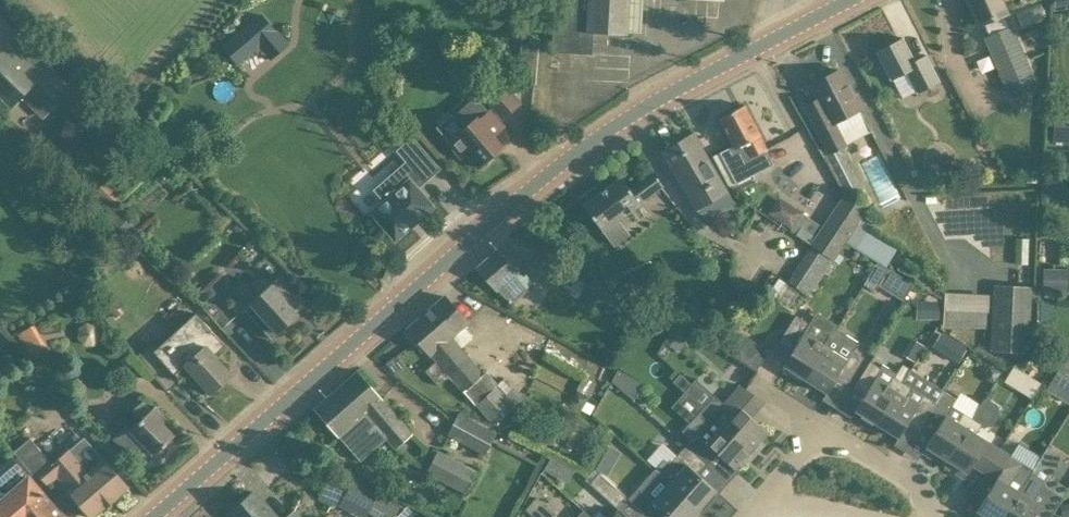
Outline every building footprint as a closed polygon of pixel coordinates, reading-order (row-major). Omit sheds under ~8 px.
[(629,0),(555,0),(552,51),(587,53),(587,52),(586,52),(587,32),(627,34),(629,0)] [(1007,13),(1002,0),(968,0),(979,26),(984,24),(988,35),(984,37),(1010,98),(1038,87),(1012,25),(1009,26),(1004,15),(1007,13)] [(12,107),(36,82),(58,104),(74,89),(38,54),(39,53),(0,14),(0,95),(12,107)] [(260,45),(276,31),(262,14),(223,47),(238,64),(260,45)] [(917,93),(921,91),(940,81),(926,54),(915,60),(903,37),(875,51),(890,80),(906,72),(917,93)] [(521,44),(520,63),(538,65),(540,46),(521,44)] [(836,122),(861,109),(841,69),(812,84),(819,97),(803,106),(824,146),(819,149),(841,187),(857,178),(840,149),(847,145),(836,122)] [(493,137),(504,127),(490,110),(489,111),(476,96),(454,115),(462,125),(465,128),(449,141),(462,157),(467,153),(479,167),(496,153),(494,150),(500,145),(493,137)] [(773,164),(765,148),(766,148),(745,105),(719,118),(734,145),(720,152),(736,184),(773,164)] [(1056,114),(1055,141),(1068,142),(1068,137),(1068,115),(1056,114)] [(697,211),(728,192),(693,132),(689,134),(691,137),(667,151),(666,148),(662,150),(697,211)] [(434,206),(417,187),(414,184),(421,178),(423,181),(440,167),(413,136),(397,151),(409,165),(393,179),(390,175),(373,189),(384,202),(372,212),(396,239),(411,226),(410,224),(416,218),(418,220),(434,206)] [(937,173),(953,165),(945,150),(929,158),(937,173)] [(1026,182),(1038,182),(1038,171),(1027,170),(1026,182)] [(619,219),(663,185),(653,171),(629,188),(621,177),(584,204),(603,231),(615,246),(630,234),(619,219)] [(95,192),(113,208),(126,194),(109,178),(95,192)] [(1045,179),(1045,192),(1053,192),(1054,179),(1045,179)] [(868,209),(844,193),(817,234),(816,235),(810,245),(833,260),(834,259),(846,241),(863,216),(864,217),(868,209)] [(780,221),(792,229),(803,211),(791,204),(780,221)] [(873,222),(864,217),(863,216),(846,241),(877,262),(885,267),(885,266),(897,248),(868,229),(873,222)] [(795,235),(810,245),(816,235),(801,226),(795,235)] [(833,260),(810,245),(787,280),(810,296),(833,260)] [(519,273),(499,248),(476,268),(497,292),(499,290),(512,304),(528,290),(516,275),(519,273)] [(879,285),(890,269),(885,266),(885,267),(877,262),(863,283),(875,291),(879,285)] [(554,283),(578,297),(586,281),(563,268),(554,283)] [(1044,269),(1043,291),(1060,291),(1061,269),(1044,269)] [(889,271),(880,289),(903,300),(912,283),(889,271)] [(298,314),(293,309),(302,300),(281,276),(263,293),(246,310),(271,338),(278,332),(298,314)] [(994,284),(990,350),(1029,352),(1032,286),(994,284)] [(944,326),(988,326),(989,291),(944,290),(944,326)] [(444,295),(408,327),(437,361),(425,370),(439,385),(448,378),(462,394),(464,392),(475,404),(498,384),(487,371),(484,373),(451,336),(465,323),(444,295)] [(940,302),(937,302),(923,302),(923,318),(940,318),(940,302)] [(806,378),(836,328),(838,324),(816,311),(808,324),(795,316),(779,342),(793,350),(784,365),(806,378)] [(180,379),(191,372),(210,392),(209,393),(210,394),(232,373),(215,354),(225,345),(196,313),(154,350),(149,345),(136,357),(166,391),(180,379)] [(35,323),(18,334),(31,356),(32,356),(36,361),(50,353),(47,347),(48,346),(35,323)] [(673,327),(665,342),(679,350),(688,334),(673,327)] [(836,328),(806,378),(827,392),(836,377),(847,384),(863,359),(853,352),(859,342),(836,328)] [(945,354),(955,339),(943,331),(933,346),(945,354)] [(731,353),(757,369),(769,350),(743,334),(731,353)] [(915,361),(925,345),(912,338),(903,354),(915,361)] [(606,346),(600,357),(608,362),(614,351),(606,346)] [(855,410),(877,423),(900,381),(894,377),(896,373),(882,364),(880,368),(870,361),(854,388),(865,395),(855,410)] [(1001,371),(990,364),(986,371),(988,379),(995,382),(1001,371)] [(1061,364),(1051,380),(1068,391),(1068,369),(1061,364)] [(1014,367),(1006,381),(1015,386),(1023,373),(1014,367)] [(612,381),(634,399),(643,382),(619,369),(612,381)] [(903,383),(900,381),(877,423),(899,437),(908,422),(919,429),(941,390),(942,390),(943,389),(911,369),(903,383)] [(396,448),(409,437),(413,434),(373,387),(358,371),(315,408),(360,461),(388,437),(396,448)] [(685,391),(692,382),(681,372),(674,380),(685,391)] [(703,407),(701,409),(751,454),(760,444),(758,442),(768,431),(751,417),(766,400),(737,387),(724,403),(719,399),(696,377),(692,382),(685,391),(703,407)] [(582,409),(589,397),(577,390),(573,397),(575,405),(582,409)] [(956,399),(942,390),(941,390),(919,429),(928,434),(919,449),(932,457),(936,452),(946,458),(970,417),(952,406),(956,399)] [(984,473),(999,447),(990,441),(991,440),(978,432),(981,427),(982,428),(993,425),(1000,414),(997,406),(998,404),(986,396),(972,418),(970,417),(946,458),(959,466),(955,472),(965,478),(973,465),(984,473)] [(113,437),(119,443),(134,459),(147,447),(155,455),(175,435),(164,422),(168,418),(157,405),(150,411),(142,402),(133,411),(137,415),(140,419),(129,428),(126,425),(113,437)] [(463,404),(447,435),(484,455),(496,432),(472,419),(476,411),(463,404)] [(691,440),(687,445),(707,464),(715,454),(735,468),(744,458),(746,459),(751,454),(701,409),(682,431),(691,440)] [(517,422),(507,412),(498,420),(508,430),(517,422)] [(585,454),(598,427),(580,417),(566,444),(585,454)] [(104,458),(88,471),(69,448),(52,463),(30,437),(13,451),(34,476),(38,472),(48,484),(58,476),(92,516),(93,516),(128,487),(104,458)] [(660,474),(659,475),(697,511),(716,489),(698,473),(707,464),(687,445),(670,463),(665,458),(655,470),(660,474)] [(989,516),(1005,516),(1033,469),(1024,463),(1024,462),(999,447),(984,473),(995,480),(977,509),(989,516)] [(476,470),(437,450),(426,472),(465,492),(476,470)] [(11,455),(8,458),(0,465),(0,483),(2,485),(3,484),(22,468),(11,455)] [(607,475),(614,463),(602,457),(596,469),(597,470),(598,469),(601,472),(607,475)] [(368,464),(361,477),(380,486),(386,474),(368,464)] [(1005,516),(1034,516),(1038,510),(1049,516),(1051,516),(1067,490),(1052,481),(1051,473),(1036,464),(1033,469),(1005,516)] [(616,506),(626,495),(601,472),(598,469),(597,470),(588,480),(616,506)] [(697,511),(659,475),(642,494),(637,489),(628,499),(648,516),(660,516),(664,513),(668,516),(691,516),(697,511)] [(29,476),(10,492),(0,501),(0,516),(18,516),(15,514),(42,491),(29,476)] [(326,482),(322,499),(339,503),(343,486),(326,482)] [(350,496),(347,502),(377,516),(393,516),(399,505),(357,482),(350,496)] [(567,506),(570,502),(548,484),(538,497),(564,516),(573,516),(576,513),(567,506)] [(42,491),(15,514),(18,516),(63,516),(42,491)] [(235,516),(276,516),(253,491),(230,511),(235,516)]
